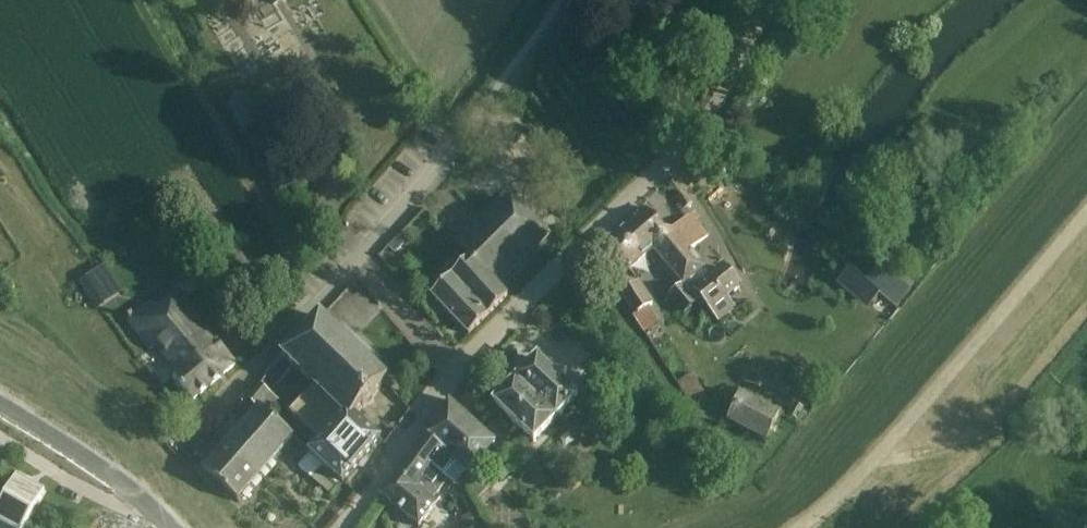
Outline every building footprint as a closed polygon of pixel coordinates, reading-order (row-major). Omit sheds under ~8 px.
[(247,95),(227,106),(243,133),(262,122),(247,95)] [(696,158),(684,167),(694,180),(706,171),(696,158)] [(454,244),(469,258),(431,298),(470,335),(509,296),(498,286),(552,234),(524,207),(522,209),(511,197),(498,208),(495,205),(454,244)] [(652,248),(667,233),(645,207),(595,250),(618,277),(652,248)] [(689,215),(667,233),(652,248),(670,270),(691,251),(708,236),(689,215)] [(706,268),(691,251),(670,270),(684,285),(699,304),(702,307),(707,303),(715,313),(729,301),(727,298),(741,285),(725,267),(711,279),(704,270),(706,268)] [(869,277),(876,265),(862,257),(855,269),(869,277)] [(843,279),(868,303),(881,290),(897,305),(914,288),(884,260),(866,279),(854,268),(843,279)] [(667,298),(683,318),(699,304),(684,285),(670,270),(664,275),(677,288),(667,298)] [(93,274),(80,282),(93,302),(106,294),(93,274)] [(633,318),(654,305),(640,281),(619,293),(633,318)] [(235,365),(188,303),(181,308),(173,297),(155,309),(150,303),(128,320),(151,348),(156,345),(177,371),(173,375),(193,401),(235,365)] [(294,369),(311,385),(349,421),(353,416),(388,380),(321,317),(282,358),(265,376),(278,387),(294,369)] [(494,404),(535,443),(579,398),(538,358),(494,404)] [(260,407),(268,414),(279,401),(259,383),(246,398),(258,409),(260,407)] [(311,454),(343,482),(380,439),(353,416),(349,421),(311,385),(288,413),(323,441),(311,454)] [(741,394),(727,424),(766,443),(781,414),(741,394)] [(427,436),(434,442),(469,474),(497,443),(449,399),(426,435),(427,436)] [(224,447),(258,477),(294,437),(268,414),(260,407),(258,409),(239,430),(234,426),(226,435),(230,439),(224,447)] [(449,478),(458,466),(434,442),(427,436),(409,459),(425,470),(429,466),(438,474),(441,472),(449,478)] [(238,500),(258,477),(224,447),(203,469),(238,500)] [(432,501),(449,478),(441,472),(438,474),(429,466),(425,470),(409,459),(381,496),(420,526),(437,505),(432,501)] [(0,485),(0,524),(8,527),(33,527),(51,496),(7,472),(0,485)]
